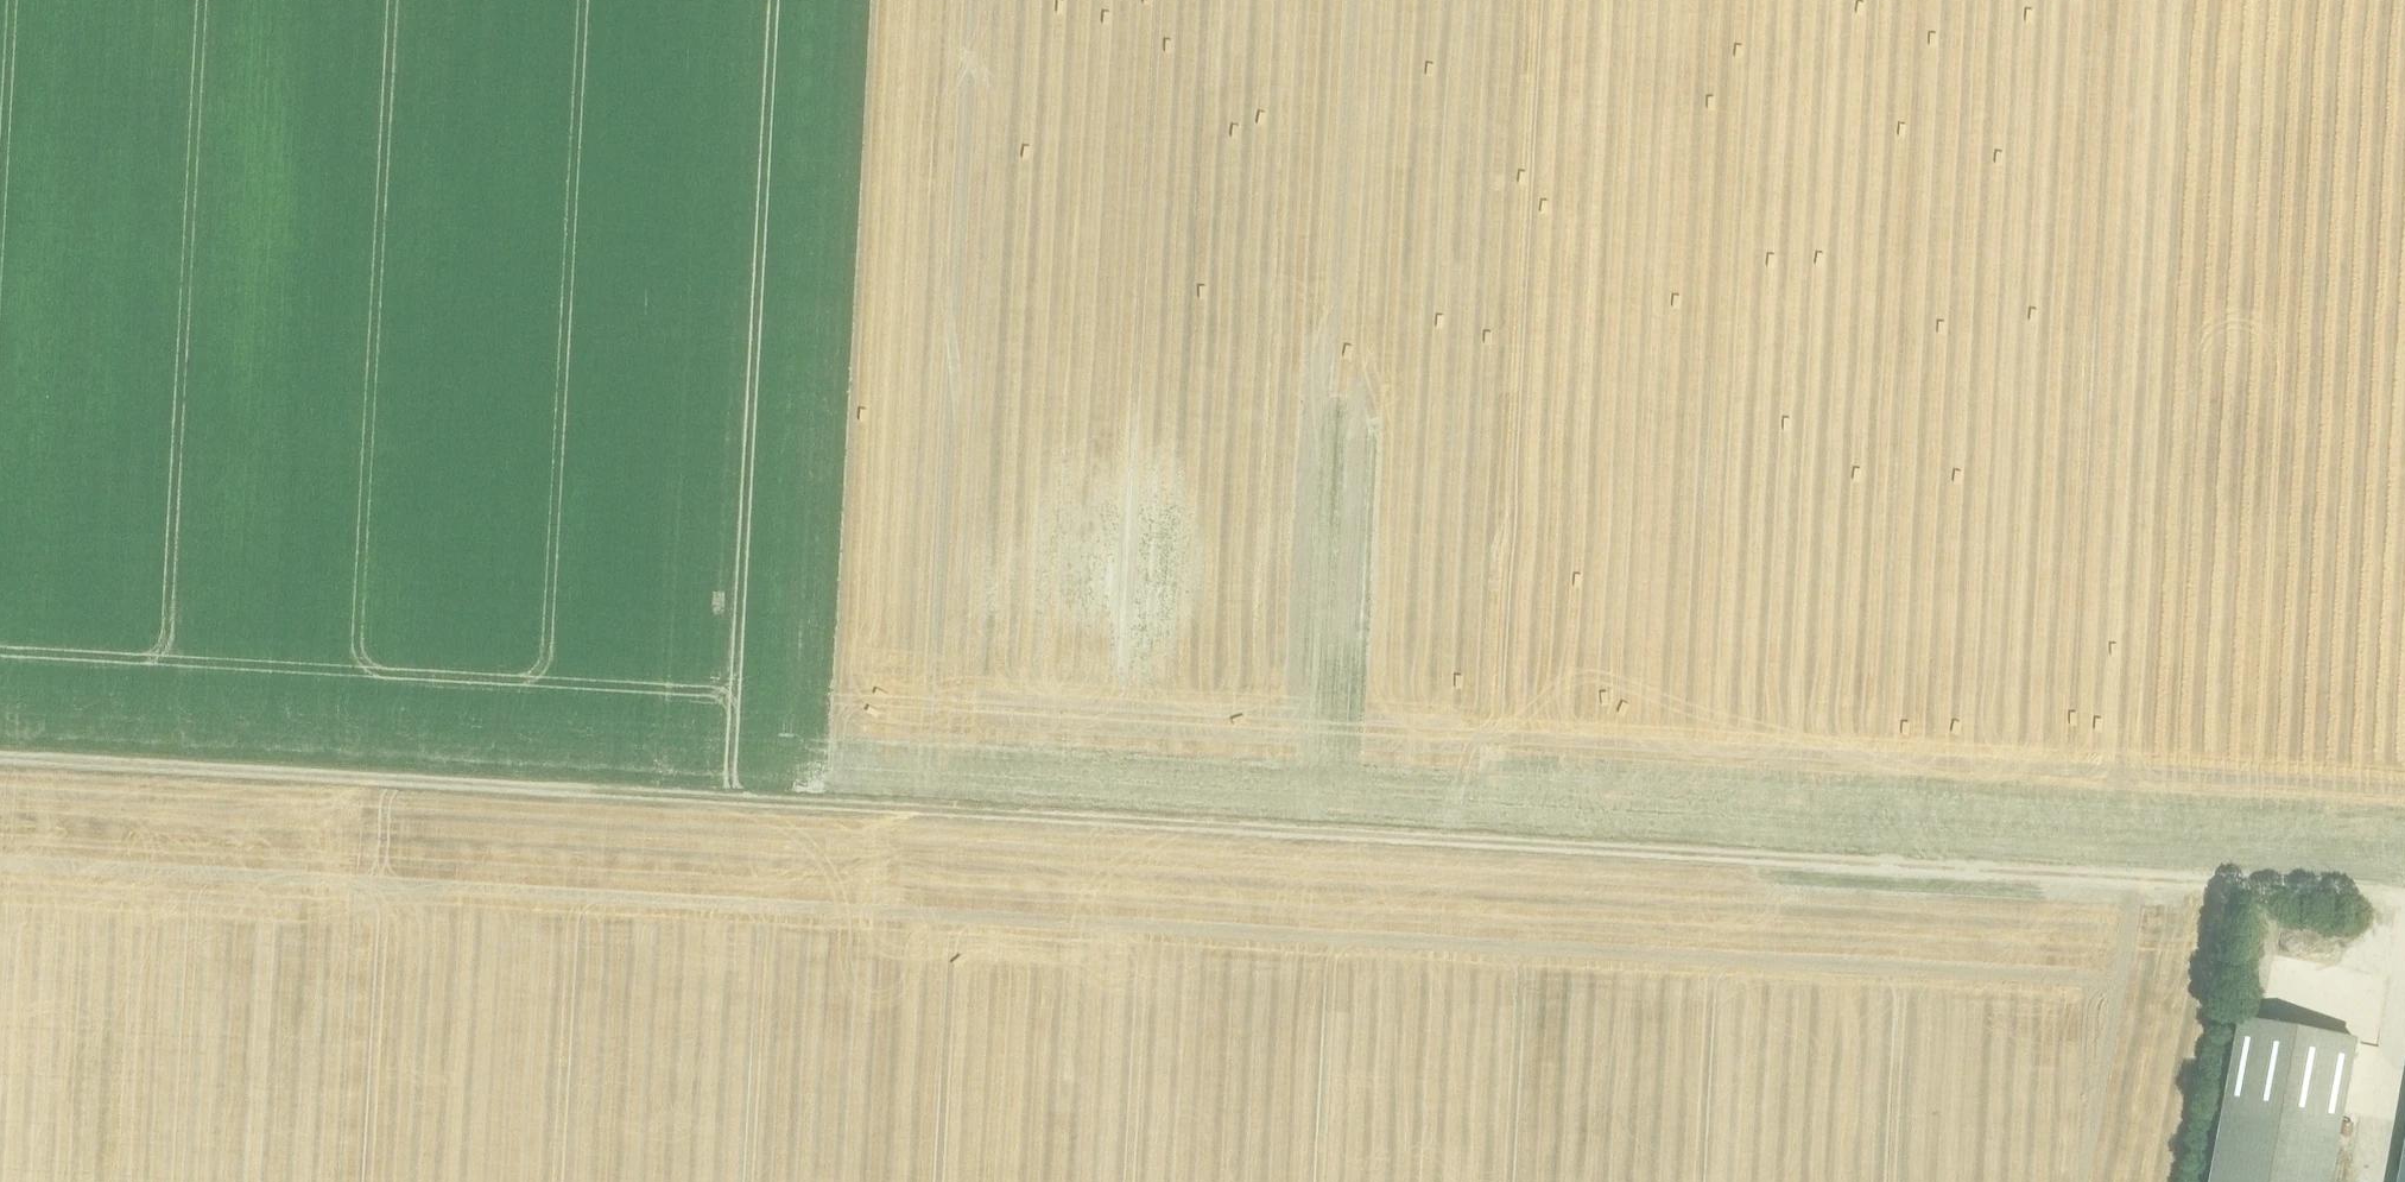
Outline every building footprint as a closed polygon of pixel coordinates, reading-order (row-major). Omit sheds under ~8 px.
[(2211,1181),(2331,1181),(2357,1042),(2240,1021),(2211,1181)]
